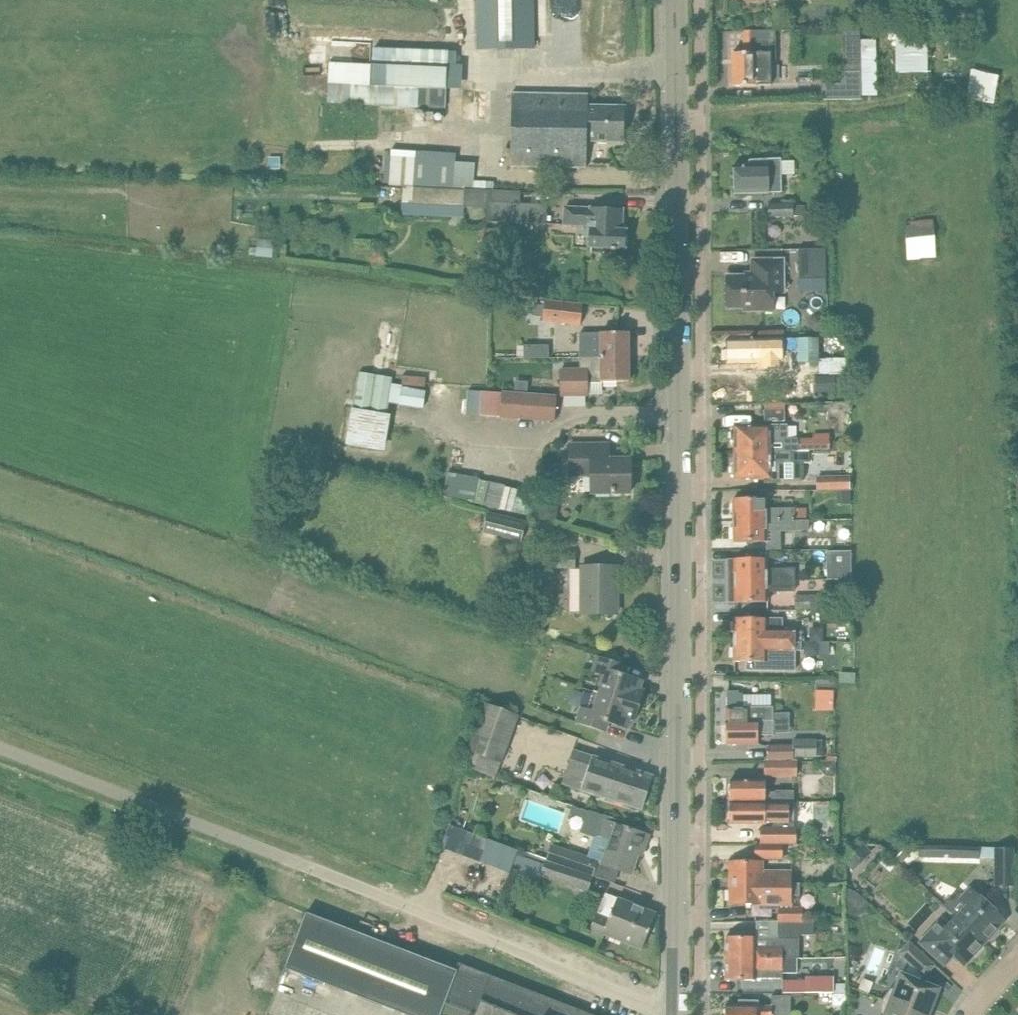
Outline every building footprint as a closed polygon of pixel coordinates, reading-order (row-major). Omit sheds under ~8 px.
[(478,49),(514,48),(534,48),(533,0),(477,0),(478,49)] [(900,24),(902,63),(918,63),(917,23),(900,24)] [(733,86),(756,86),(760,86),(777,85),(776,30),(744,31),(745,53),(733,53),(733,86)] [(444,105),(447,62),(402,60),(404,42),(374,40),(370,101),(444,105)] [(840,83),(820,84),(820,100),(860,99),(860,71),(840,71),(840,83)] [(511,165),(567,168),(587,168),(587,141),(624,142),(625,106),(588,105),(588,94),(568,94),(513,91),(511,165)] [(403,183),(472,185),(473,159),(454,158),(454,152),(429,150),(428,159),(418,159),(419,148),(395,147),(393,179),(403,180),(403,183)] [(767,166),(766,159),(749,160),(750,165),(734,165),(735,194),(780,193),(780,166),(767,166)] [(472,185),(403,183),(402,203),(489,208),(490,201),(518,202),(519,194),(471,192),(472,185)] [(490,201),(489,208),(489,219),(546,222),(547,203),(518,202),(490,201)] [(793,204),(770,205),(770,217),(793,216),(793,204)] [(592,247),(592,252),(604,253),(604,248),(611,248),(611,251),(616,251),(616,249),(626,249),(627,231),(622,230),(623,209),(591,208),(591,209),(566,208),(565,223),(586,224),(585,233),(591,233),(590,247),(592,247)] [(933,219),(903,221),(906,265),(924,265),(924,260),(937,260),(933,219)] [(798,250),(800,280),(826,278),(824,248),(798,250)] [(783,259),(752,260),(753,276),(727,276),(728,308),(744,308),(744,310),(766,310),(765,292),(783,291),(783,259)] [(583,305),(545,300),(545,305),(543,316),(543,320),(581,325),(583,305)] [(534,304),(532,315),(543,316),(545,305),(534,304)] [(811,320),(810,326),(814,330),(820,331),(825,327),(826,321),(822,316),(816,316),(811,320)] [(609,332),(579,333),(579,357),(602,357),(629,357),(629,332),(609,332)] [(750,339),(726,340),(727,363),(760,362),(760,360),(760,339),(753,339),(753,337),(750,337),(750,339)] [(799,338),(798,338),(799,353),(799,362),(818,362),(818,338),(799,338)] [(579,369),(560,369),(560,395),(588,395),(588,382),(602,382),(602,381),(609,381),(629,381),(629,357),(602,357),(579,357),(579,369)] [(847,358),(830,359),(830,374),(848,374),(847,358)] [(392,373),(362,368),(356,404),(388,409),(390,397),(425,403),(428,387),(391,381),(392,373)] [(831,375),(812,376),(812,392),(832,391),(831,375)] [(559,398),(478,390),(476,412),(556,420),(559,398)] [(765,421),(785,421),(785,409),(765,409),(765,421)] [(755,426),(735,426),(735,452),(791,453),(800,453),(800,442),(786,442),(786,426),(755,426)] [(814,441),(802,441),(802,451),(814,451),(814,441)] [(603,444),(583,444),(570,444),(571,475),(591,475),(592,493),(630,493),(630,459),(603,459),(603,444)] [(735,463),(733,465),(734,474),(736,475),(736,478),(756,478),(771,478),(783,478),(783,462),(791,462),(791,453),(735,452),(735,463)] [(818,491),(850,490),(850,477),(818,478),(818,491)] [(481,483),(479,506),(533,509),(534,486),(481,483)] [(734,520),(794,520),(793,508),(767,509),(766,498),(733,498),(734,520)] [(805,508),(793,508),(794,520),(806,520),(805,508)] [(487,533),(526,542),(531,523),(492,513),(487,533)] [(794,530),(794,520),(734,520),(734,542),(767,541),(767,531),(794,530)] [(806,520),(794,520),(794,530),(808,530),(808,520),(806,520)] [(575,566),(575,552),(557,551),(557,565),(575,566)] [(728,580),(794,580),(794,569),(767,569),(767,558),(728,559),(728,580)] [(851,566),(827,567),(827,579),(838,579),(851,578),(851,566)] [(617,567),(597,567),(582,567),(582,613),(617,613),(617,595),(614,595),(614,569),(617,569),(617,567)] [(794,580),(728,580),(728,602),(768,602),(767,591),(794,590),(794,580)] [(826,595),(795,596),(795,608),(826,608),(826,595)] [(852,610),(836,610),(836,622),(852,622),(852,610)] [(735,618),(734,640),(794,640),(794,630),(783,630),(768,629),(768,619),(735,618)] [(768,619),(768,629),(783,630),(783,619),(768,619)] [(821,629),(810,629),(809,640),(821,640),(821,629)] [(794,640),(734,640),(734,661),(767,662),(767,651),(794,651),(794,640)] [(805,640),(805,648),(811,654),(819,655),(819,642),(819,641),(805,640)] [(594,692),(639,706),(644,690),(640,689),(643,681),(618,673),(622,664),(598,656),(593,671),(600,674),(594,692)] [(853,683),(853,672),(837,671),(837,682),(853,683)] [(821,709),(838,710),(839,690),(822,689),(821,709)] [(639,706),(594,692),(588,709),(581,707),(576,722),(600,730),(603,720),(628,728),(630,720),(634,721),(639,706)] [(727,707),(726,744),(746,744),(759,744),(759,735),(774,735),(774,708),(771,708),(743,707),(738,707),(738,692),(727,692),(727,707)] [(743,694),(743,707),(771,708),(771,694),(743,694)] [(494,777),(516,720),(482,707),(461,765),(494,777)] [(793,741),(793,745),(767,745),(767,759),(793,759),(793,755),(822,755),(822,741),(793,741)] [(652,777),(633,770),(573,750),(563,781),(641,808),(652,777)] [(796,776),(796,761),(765,761),(765,776),(796,776)] [(730,780),(730,802),(793,802),(793,791),(775,791),(775,792),(765,792),(765,780),(730,780)] [(793,802),(730,802),(730,824),(765,824),(765,822),(777,822),(777,813),(793,813),(793,802)] [(602,864),(612,867),(631,873),(640,847),(644,849),(649,835),(615,824),(602,864)] [(795,828),(760,828),(760,842),(795,842),(795,828)] [(457,829),(451,852),(519,870),(525,846),(457,829)] [(551,842),(546,856),(594,873),(599,859),(551,842)] [(916,855),(977,857),(977,844),(916,843),(916,855)] [(863,845),(848,845),(846,844),(846,861),(853,869),(870,852),(863,845)] [(781,845),(755,845),(755,858),(781,858),(781,845)] [(895,858),(901,864),(910,855),(904,849),(895,858)] [(996,885),(1013,885),(1013,849),(995,849),(996,885)] [(594,873),(546,856),(541,871),(589,888),(594,873)] [(730,883),(791,882),(791,870),(762,870),(762,862),(730,862),(730,883)] [(791,882),(730,883),(730,904),(762,904),(762,908),(775,908),(775,895),(799,895),(799,883),(791,882)] [(957,917),(985,943),(987,940),(991,940),(998,932),(998,928),(1005,921),(970,888),(961,898),(968,904),(957,917)] [(605,893),(597,913),(590,932),(603,937),(605,934),(642,949),(657,913),(605,893)] [(778,908),(778,921),(802,921),(802,908),(778,908)] [(456,970),(306,912),(285,968),(407,1014),(438,1014),(456,970)] [(985,943),(957,917),(945,929),(938,922),(920,942),(944,965),(954,955),(965,965),(972,957),(976,957),(983,949),(983,945),(985,943)] [(726,937),(726,958),(782,957),(798,957),(798,934),(802,934),(802,921),(778,921),(778,938),(756,938),(756,937),(726,937)] [(879,998),(923,1014),(927,1014),(930,1008),(933,1009),(934,1008),(932,1007),(939,989),(920,981),(935,965),(909,942),(899,954),(910,964),(903,975),(901,974),(895,989),(891,988),(883,998),(880,997),(879,998)] [(782,957),(726,958),(726,980),(756,980),(756,977),(782,977),(782,957)] [(438,1014),(593,1014),(458,963),(456,970),(438,1014)] [(808,976),(808,980),(782,980),(782,992),(834,992),(834,993),(846,993),(846,982),(833,982),(833,976),(808,976)] [(758,1001),(740,1001),(739,1005),(725,1005),(725,1014),(791,1014),(791,996),(771,995),(771,1005),(758,1005),(758,1001)] [(879,998),(882,1000),(881,1013),(885,1014),(923,1014),(879,998)]
